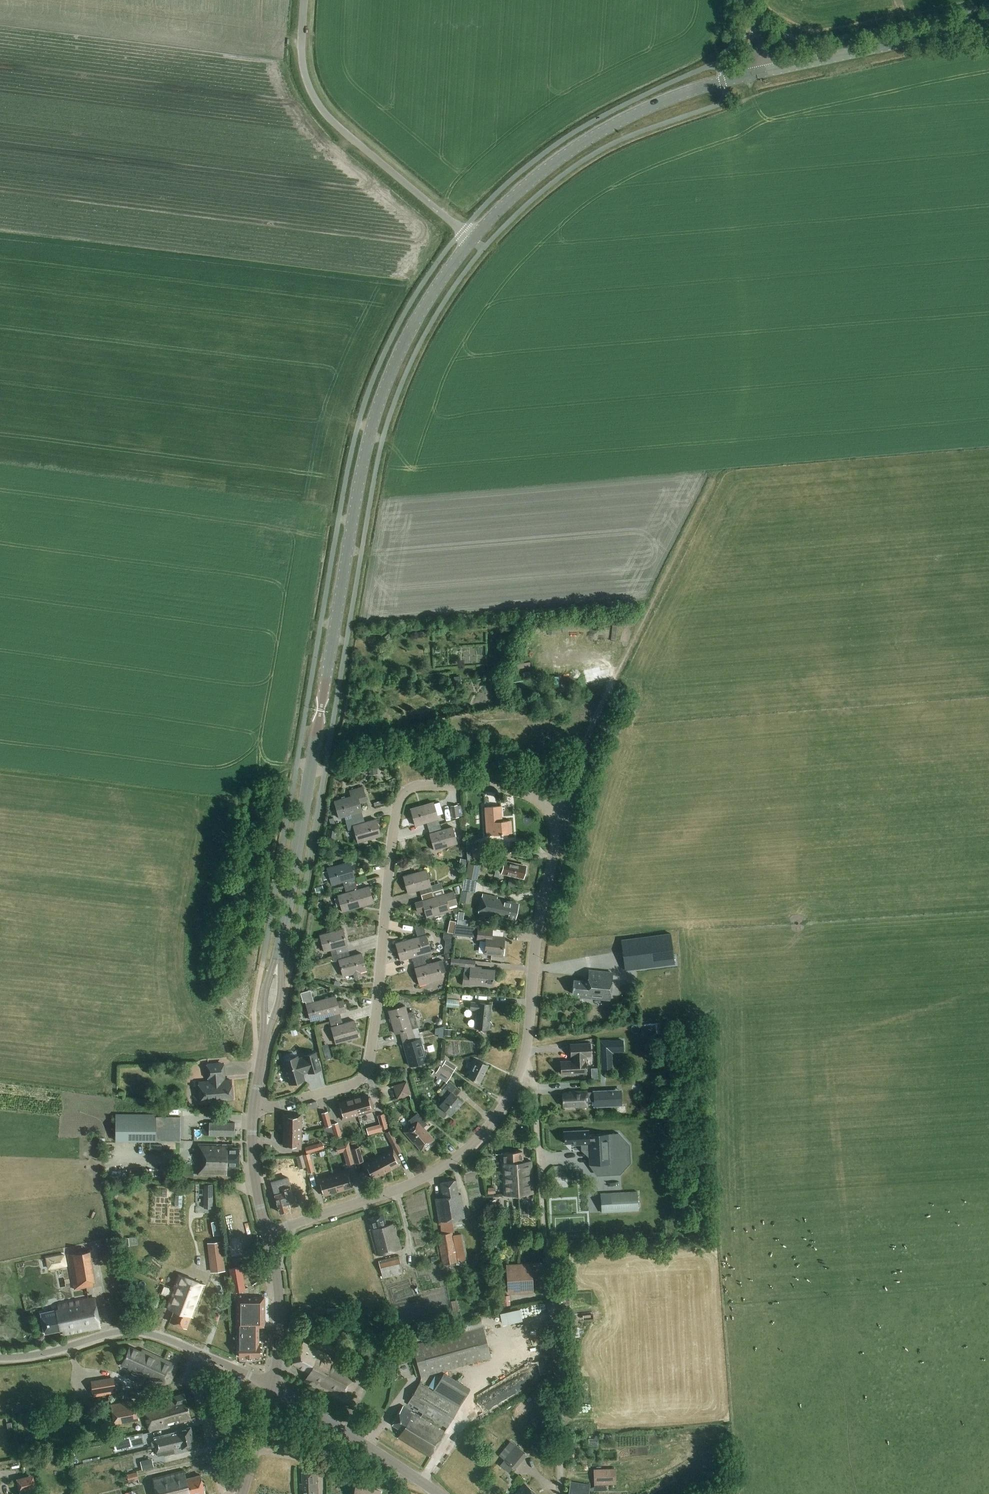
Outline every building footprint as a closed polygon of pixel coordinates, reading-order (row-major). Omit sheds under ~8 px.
[(610,630),(595,632),(597,645),(612,643),(610,630)] [(352,796),(334,802),(339,818),(350,815),(352,820),(363,817),(361,812),(362,812),(360,803),(367,801),(363,787),(351,791),(352,796)] [(433,803),(411,809),(415,826),(427,823),(428,828),(439,825),(438,819),(436,812),(442,810),(440,802),(434,804),(433,803)] [(500,806),(485,807),(487,835),(512,833),(511,821),(502,822),(500,806)] [(363,817),(352,820),(346,822),(348,831),(354,829),(358,843),(381,836),(376,819),(365,823),(363,817)] [(439,825),(428,828),(430,834),(429,834),(434,850),(457,844),(452,827),(441,830),(439,825)] [(521,849),(520,841),(511,841),(512,850),(521,849)] [(519,864),(504,861),(501,874),(516,877),(516,876),(524,878),(524,876),(525,875),(526,872),(525,871),(526,867),(518,865),(519,864)] [(350,862),(327,869),(332,885),(343,882),(344,887),(356,884),(354,879),(355,879),(350,862)] [(480,866),(475,865),(468,864),(465,878),(478,880),(480,866)] [(431,886),(426,870),(403,877),(408,893),(419,890),(421,895),(437,891),(435,885),(431,886)] [(356,884),(344,887),(346,893),(337,895),(342,912),(373,903),(369,886),(358,890),(356,884)] [(441,889),(421,895),(423,901),(415,903),(418,913),(425,911),(427,918),(450,911),(448,907),(457,904),(454,892),(445,895),(443,889),(441,890),(441,889)] [(497,898),(482,894),(478,913),(499,918),(500,916),(507,918),(507,917),(515,919),(518,905),(510,904),(511,903),(497,900),(497,898)] [(447,933),(454,934),(456,925),(457,921),(450,919),(447,933)] [(454,934),(454,935),(473,937),(474,927),(456,925),(454,934)] [(493,929),(478,928),(477,940),(486,941),(484,954),(493,955),(493,956),(503,957),(505,937),(492,936),(493,929)] [(347,946),(343,929),(319,935),(324,952),(330,950),(332,956),(349,951),(347,946)] [(454,934),(447,933),(444,932),(443,938),(445,942),(444,954),(452,952),(454,935),(454,934)] [(670,934),(621,941),(625,970),(674,964),(670,934)] [(426,935),(396,944),(401,960),(412,957),(413,963),(430,958),(429,952),(431,952),(426,935)] [(349,951),(332,956),(334,962),(339,960),(343,977),(354,974),(355,980),(361,978),(360,972),(366,970),(361,953),(350,957),(349,951)] [(425,959),(413,963),(415,968),(419,985),(442,978),(441,973),(446,972),(442,960),(426,965),(425,959)] [(470,973),(464,972),(463,985),(469,986),(469,985),(493,987),(494,970),(477,969),(478,967),(471,966),(470,973)] [(600,972),(589,971),(588,982),(573,980),(572,994),(586,995),(586,998),(610,1000),(612,973),(604,973),(604,974),(600,974),(600,972)] [(302,996),(303,1002),(310,1000),(308,994),(302,996)] [(337,1002),(335,996),(306,1005),(310,1021),(328,1016),(330,1022),(341,1018),(340,1013),(345,1011),(343,1001),(337,1002)] [(491,1004),(471,1003),(470,1009),(477,1010),(476,1020),(477,1020),(477,1028),(481,1029),(484,1033),(493,1026),(489,1021),(491,1004)] [(405,1006),(388,1011),(395,1034),(400,1033),(402,1038),(413,1035),(412,1029),(418,1028),(413,1012),(407,1014),(405,1006)] [(341,1018),(330,1022),(331,1027),(336,1044),(359,1037),(354,1021),(343,1024),(341,1018)] [(413,1035),(402,1038),(403,1044),(410,1067),(426,1062),(420,1039),(419,1039),(417,1035),(413,1036),(413,1035)] [(610,1065),(609,1050),(623,1049),(623,1041),(601,1042),(602,1065),(603,1069),(610,1069),(610,1065)] [(590,1044),(570,1045),(571,1057),(573,1056),(573,1061),(561,1062),(561,1074),(586,1073),(585,1056),(591,1056),(590,1044)] [(298,1057),(282,1061),(289,1084),(304,1080),(302,1072),(307,1071),(308,1073),(321,1070),(316,1053),(303,1057),(298,1059),(298,1057)] [(488,1065),(473,1059),(470,1065),(473,1066),(468,1077),(480,1083),(488,1065)] [(442,1067),(453,1073),(456,1066),(446,1060),(442,1067)] [(222,1064),(208,1065),(209,1082),(199,1083),(201,1104),(224,1102),(223,1099),(233,1099),(231,1081),(223,1081),(222,1064)] [(432,1074),(445,1082),(446,1080),(448,1081),(452,1074),(440,1066),(439,1065),(431,1070),(433,1072),(432,1074)] [(406,1082),(393,1086),(397,1099),(410,1095),(406,1082)] [(460,1091),(449,1082),(442,1091),(448,1097),(440,1106),(451,1115),(462,1101),(456,1096),(460,1091)] [(597,1089),(597,1106),(626,1105),(626,1088),(597,1089)] [(569,1094),(562,1094),(563,1106),(579,1106),(579,1107),(588,1107),(587,1091),(569,1092),(569,1094)] [(368,1095),(353,1099),(358,1115),(374,1111),(372,1105),(370,1105),(368,1095)] [(353,1099),(339,1103),(342,1113),(340,1114),(342,1120),(358,1115),(353,1099)] [(328,1112),(322,1114),(326,1127),(331,1126),(328,1112)] [(408,1121),(409,1121),(411,1119),(413,1127),(410,1129),(409,1128),(405,1132),(415,1143),(416,1142),(421,1149),(432,1140),(422,1128),(427,1124),(417,1113),(408,1121)] [(117,1139),(155,1140),(156,1114),(118,1114),(117,1139)] [(378,1116),(382,1129),(388,1128),(384,1114),(378,1116)] [(284,1117),(284,1131),(301,1132),(301,1115),(295,1115),(295,1117),(284,1117)] [(235,1124),(210,1123),(209,1135),(235,1136),(235,1124)] [(338,1123),(332,1125),(336,1138),(342,1137),(338,1123)] [(301,1132),(284,1131),(284,1146),(294,1146),(294,1148),(301,1149),(301,1132)] [(391,1131),(386,1133),(392,1146),(398,1143),(391,1131)] [(581,1131),(564,1132),(564,1144),(572,1143),(572,1145),(581,1145),(581,1144),(589,1144),(590,1165),(619,1164),(618,1134),(588,1135),(588,1131),(581,1131)] [(317,1144),(305,1148),(307,1153),(323,1149),(322,1143),(317,1144)] [(222,1145),(198,1145),(198,1160),(200,1160),(200,1166),(198,1166),(198,1175),(227,1175),(227,1166),(239,1167),(239,1148),(232,1148),(232,1145),(226,1145),(226,1146),(222,1146),(222,1145)] [(360,1147),(350,1150),(354,1162),(354,1165),(364,1162),(360,1147)] [(350,1149),(344,1150),(348,1164),(354,1162),(350,1150),(350,1149)] [(393,1150),(378,1157),(386,1172),(399,1165),(394,1156),(396,1155),(393,1150)] [(522,1152),(511,1153),(512,1158),(514,1158),(514,1162),(517,1162),(519,1194),(533,1193),(531,1161),(523,1162),(522,1152)] [(512,1158),(511,1153),(502,1153),(502,1154),(500,1154),(503,1195),(518,1194),(517,1162),(514,1162),(514,1158),(512,1158)] [(308,1154),(303,1155),(308,1173),(314,1171),(311,1159),(309,1160),(308,1154)] [(302,1155),(296,1157),(300,1169),(305,1167),(302,1155)] [(386,1172),(378,1157),(363,1165),(366,1170),(368,1169),(373,1179),(386,1172)] [(349,1171),(333,1175),(338,1191),(352,1187),(349,1177),(351,1177),(349,1171)] [(289,1173),(278,1176),(279,1180),(280,1180),(283,1193),(275,1195),(280,1213),(289,1210),(288,1208),(297,1205),(295,1196),(293,1197),(288,1178),(290,1177),(289,1173)] [(333,1175),(317,1180),(319,1186),(321,1185),(324,1196),(338,1191),(333,1175)] [(456,1180),(440,1183),(443,1197),(435,1199),(439,1222),(440,1222),(441,1228),(442,1234),(437,1235),(443,1265),(456,1262),(457,1265),(467,1263),(466,1259),(468,1258),(463,1233),(454,1235),(453,1232),(455,1232),(453,1220),(465,1218),(461,1194),(458,1195),(456,1180)] [(204,1208),(212,1208),(213,1185),(204,1185),(204,1208)] [(638,1192),(601,1194),(602,1213),(639,1211),(638,1192)] [(383,1215),(369,1218),(371,1229),(369,1229),(377,1255),(401,1249),(397,1234),(395,1235),(394,1231),(396,1231),(394,1224),(386,1226),(383,1215)] [(88,1251),(69,1255),(75,1290),(94,1287),(88,1251)] [(223,1253),(211,1254),(213,1272),(225,1271),(223,1253)] [(399,1256),(378,1261),(383,1278),(403,1273),(399,1256)] [(241,1267),(229,1269),(233,1293),(245,1291),(241,1267)] [(531,1268),(519,1269),(521,1289),(533,1288),(531,1268)] [(521,1289),(519,1269),(507,1269),(509,1289),(521,1289)] [(205,1285),(178,1275),(166,1307),(174,1311),(170,1322),(187,1328),(191,1317),(193,1318),(205,1285)] [(59,1310),(40,1313),(45,1334),(63,1330),(64,1335),(100,1328),(94,1298),(58,1305),(59,1310)] [(239,1338),(239,1357),(247,1357),(247,1360),(252,1360),(252,1357),(260,1357),(260,1345),(259,1345),(259,1327),(265,1327),(265,1298),(236,1298),(236,1338),(239,1338)] [(415,1320),(418,1330),(451,1321),(449,1311),(415,1320)] [(483,1326),(480,1316),(437,1327),(440,1338),(483,1326)] [(483,1326),(413,1346),(421,1377),(491,1358),(483,1326)] [(410,1336),(412,1342),(424,1339),(437,1335),(435,1328),(419,1333),(419,1334),(410,1336)] [(322,1333),(316,1344),(333,1352),(339,1341),(322,1333)] [(331,1358),(303,1343),(292,1364),(309,1373),(305,1381),(345,1403),(360,1373),(337,1361),(335,1364),(329,1361),(331,1358)] [(141,1353),(129,1348),(121,1366),(138,1373),(139,1372),(142,1374),(142,1375),(147,1377),(147,1376),(149,1377),(149,1378),(164,1385),(173,1365),(142,1350),(141,1353)] [(523,1363),(524,1383),(538,1382),(538,1363),(523,1363)] [(115,1379),(91,1383),(93,1397),(117,1393),(115,1379)] [(459,1407),(420,1383),(409,1403),(419,1408),(418,1410),(423,1413),(421,1417),(403,1406),(392,1424),(402,1430),(398,1438),(430,1457),(445,1432),(424,1419),(426,1416),(447,1428),(459,1407)] [(191,1419),(184,1394),(173,1396),(175,1401),(162,1405),(163,1408),(158,1410),(157,1406),(150,1408),(150,1410),(145,1411),(149,1431),(174,1424),(174,1423),(175,1422),(176,1424),(191,1419)] [(138,1422),(134,1400),(111,1404),(116,1426),(138,1422)] [(151,1442),(153,1447),(156,1447),(155,1445),(174,1440),(174,1441),(177,1440),(176,1439),(180,1438),(180,1439),(192,1437),(190,1427),(178,1430),(178,1431),(154,1437),(155,1442),(151,1442)] [(131,1439),(133,1446),(145,1443),(143,1436),(131,1439)] [(153,1447),(147,1448),(149,1457),(158,1455),(158,1456),(174,1452),(174,1449),(182,1447),(182,1449),(195,1446),(192,1437),(180,1439),(180,1438),(176,1439),(177,1440),(174,1441),(174,1440),(155,1445),(156,1447),(153,1447)] [(511,1471),(527,1450),(513,1439),(501,1454),(506,1458),(502,1463),(511,1471)] [(184,1471),(153,1479),(157,1493),(202,1493),(205,1493),(205,1492),(206,1491),(204,1487),(203,1487),(200,1475),(186,1479),(184,1471)] [(302,1471),(302,1484),(300,1484),(300,1493),(317,1493),(317,1471),(302,1471)] [(127,1474),(128,1482),(138,1479),(137,1472),(127,1474)] [(20,1493),(27,1493),(37,1492),(33,1475),(16,1479),(20,1493)] [(594,1479),(595,1490),(606,1490),(605,1478),(594,1479)] [(571,1482),(568,1493),(588,1493),(590,1486),(571,1482)] [(524,1484),(516,1493),(537,1493),(524,1484)]
